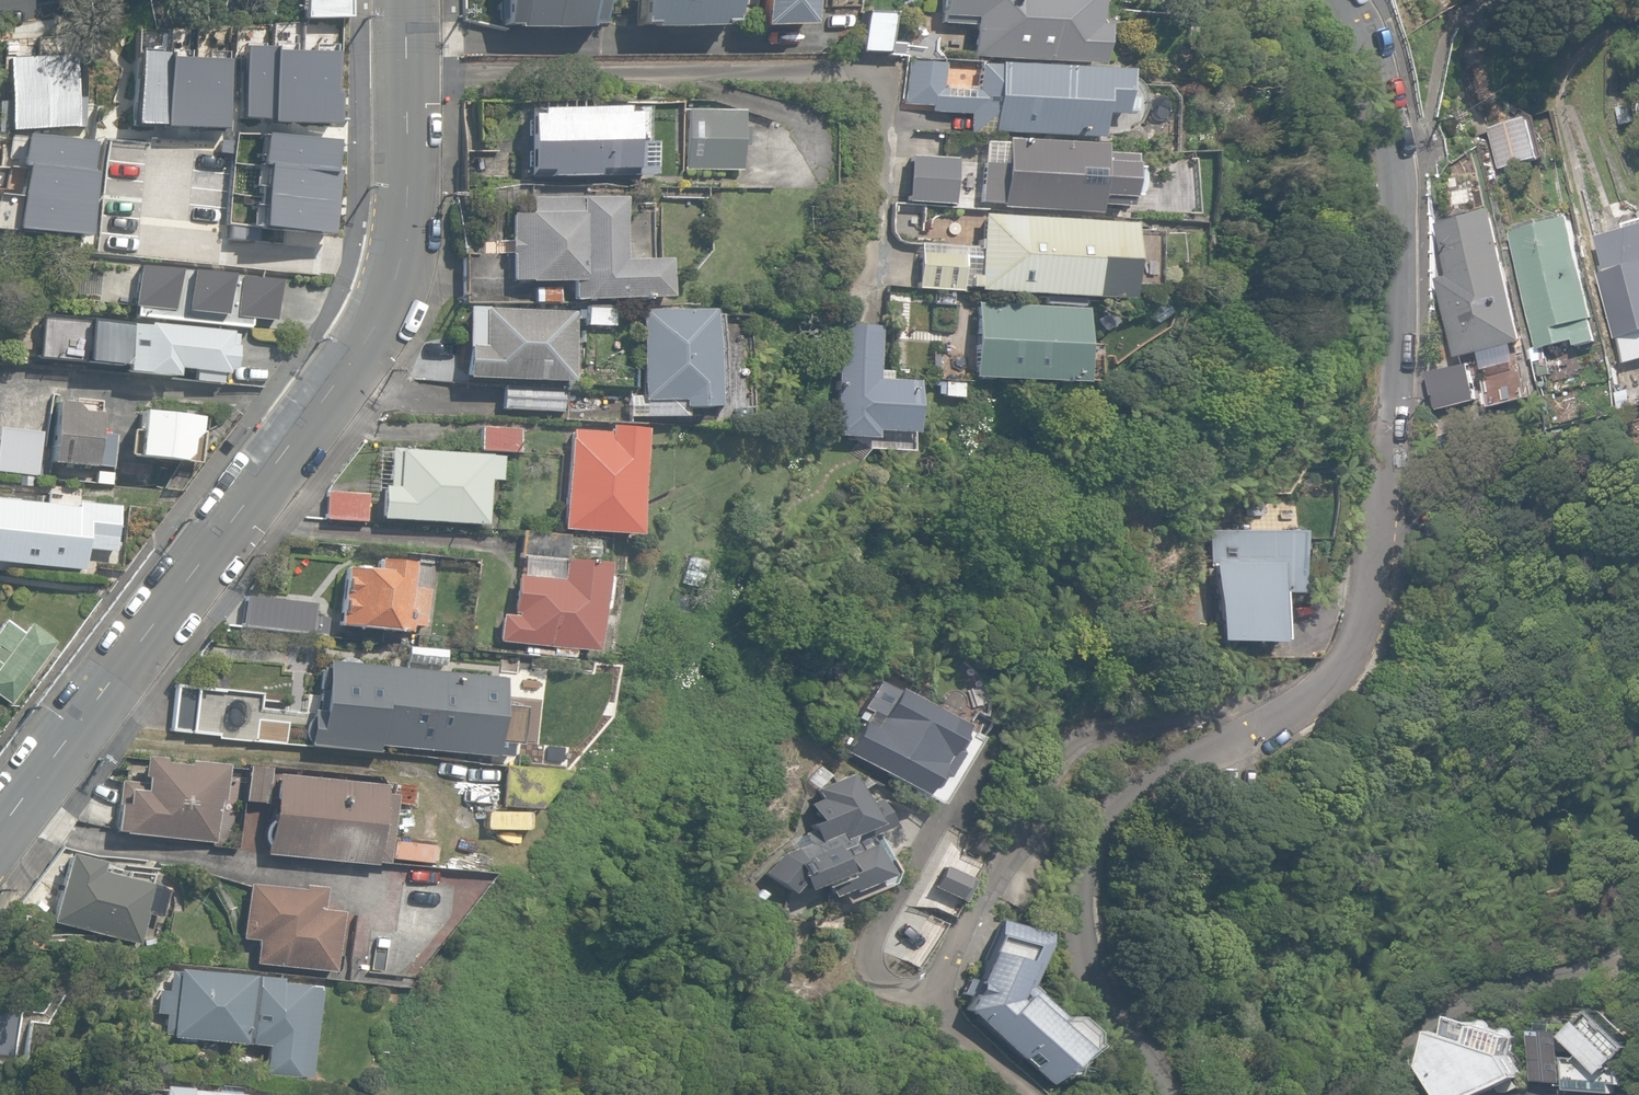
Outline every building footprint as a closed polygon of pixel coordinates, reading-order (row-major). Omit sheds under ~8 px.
[(303,18),(350,17),(349,0),(303,0),(303,18)] [(549,0),(500,0),(500,25),(512,25),(512,29),(550,29),(549,0)] [(550,29),(584,29),(584,26),(596,25),(595,0),(549,0),(550,29)] [(683,28),(684,0),(638,0),(638,25),(649,25),(649,28),(683,28)] [(683,28),(718,27),(718,24),(727,24),(727,0),(684,0),(683,28)] [(760,27),(806,27),(806,0),(760,0),(760,27)] [(1097,67),(1100,28),(1091,28),(1093,0),(942,0),(941,17),(974,19),(971,57),(1097,67)] [(860,53),(886,55),(889,17),(863,15),(860,53)] [(263,143),(354,136),(348,59),(257,66),(263,143)] [(994,133),(1096,140),(1098,116),(1119,117),(1122,74),(995,66),(995,68),(977,67),(975,92),(940,89),(942,66),(906,64),(903,105),(931,107),(931,113),(970,115),(969,136),(994,137),(994,133)] [(160,149),(251,144),(247,67),(156,72),(160,149)] [(116,76),(57,82),(63,146),(122,141),(116,76)] [(630,172),(630,178),(650,178),(650,144),(644,144),(643,110),(528,111),(529,172),(549,172),(549,178),(595,177),(595,172),(630,172)] [(687,168),(741,169),(742,112),(688,111),(687,168)] [(1490,130),(1500,171),(1540,161),(1530,120),(1490,130)] [(1000,209),(1095,215),(1096,206),(1125,208),(1129,157),(1100,155),(1101,146),(1004,140),(1004,144),(983,142),(979,203),(1001,205),(1000,209)] [(63,155),(53,246),(130,254),(140,164),(63,155)] [(341,255),(352,164),(283,155),(271,246),(341,255)] [(906,202),(950,205),(954,160),(909,156),(906,202)] [(572,281),(572,301),(666,298),(665,261),(627,262),(627,254),(622,254),(621,200),(528,202),(529,215),(510,215),(511,241),(508,241),(508,255),(511,255),(512,283),(572,281)] [(1490,352),(1493,363),(1507,359),(1504,349),(1526,343),(1494,212),(1437,226),(1450,277),(1439,279),(1459,359),(1490,352)] [(11,215),(0,215),(0,245),(11,245),(11,215)] [(977,292),(1123,302),(1128,226),(982,216),(980,247),(920,243),(917,288),(960,291),(961,288),(977,289),(977,292)] [(1513,234),(1540,351),(1579,342),(1581,348),(1601,343),(1596,322),(1600,321),(1576,219),(1574,219),(1573,216),(1543,223),(1543,220),(1517,226),(1518,233),(1513,234)] [(1628,365),(1638,363),(1638,230),(1602,238),(1609,268),(1606,269),(1607,275),(1603,276),(1618,340),(1622,339),(1628,365)] [(462,302),(500,302),(500,255),(462,254),(462,302)] [(155,320),(208,325),(209,316),(273,322),(277,281),(181,272),(181,274),(143,270),(140,309),(156,310),(155,320)] [(52,301),(78,304),(82,274),(55,271),(52,301)] [(534,289),(534,303),(559,303),(559,289),(534,289)] [(971,377),(1076,384),(1081,311),(976,304),(971,377)] [(584,325),(611,326),(611,307),(585,306),(584,325)] [(466,377),(571,382),(574,313),(467,308),(465,352),(467,352),(466,377)] [(712,311),(639,311),(639,388),(627,388),(627,417),(679,417),(679,408),(712,407),(712,311)] [(146,326),(42,316),(38,357),(124,366),(123,372),(173,377),(174,369),(227,374),(228,369),(235,369),(239,333),(146,323),(146,326)] [(832,436),(872,439),(873,431),(912,433),(915,382),(877,379),(881,326),(839,324),(832,436)] [(1430,374),(1439,410),(1478,402),(1470,365),(1430,374)] [(940,397),(959,398),(960,382),(941,381),(940,397)] [(1616,404),(1612,386),(1597,389),(1601,407),(1616,404)] [(506,409),(565,413),(567,392),(507,388),(506,409)] [(52,464),(116,468),(119,434),(99,433),(100,412),(83,411),(75,402),(56,401),(52,464)] [(134,455),(182,460),(190,455),(191,440),(198,433),(200,418),(139,412),(134,455)] [(479,450),(518,453),(520,429),(480,426),(479,450)] [(563,530),(633,536),(642,430),(610,427),(609,434),(572,431),(563,530)] [(381,519),(487,526),(490,481),(502,482),(504,457),(403,451),(403,450),(391,449),(388,487),(383,487),(381,519)] [(326,520),(366,522),(367,495),(327,492),(326,520)] [(84,570),(87,542),(91,543),(96,550),(116,552),(120,507),(78,503),(78,508),(0,498),(0,555),(15,556),(16,564),(84,570)] [(1206,638),(1275,640),(1277,591),(1292,591),(1294,531),(1211,529),(1206,638)] [(553,655),(573,657),(574,649),(594,651),(598,612),(602,609),(605,579),(602,577),(603,565),(566,562),(568,536),(523,532),(520,558),(524,559),(522,576),(517,576),(513,613),(518,613),(517,617),(502,616),(500,642),(554,647),(553,655)] [(682,583),(700,588),(708,562),(690,557),(682,583)] [(409,586),(412,563),(377,560),(376,566),(352,564),(346,569),(341,626),(410,633),(411,626),(423,627),(429,587),(409,586)] [(224,625),(290,632),(292,610),(240,604),(224,625)] [(10,703),(54,642),(28,624),(22,633),(5,620),(0,627),(0,696),(10,703)] [(404,661),(443,662),(444,646),(405,644),(404,661)] [(377,742),(465,750),(466,747),(492,750),(493,739),(520,742),(524,704),(498,701),(501,676),(325,659),(320,707),(312,706),(308,741),(377,748),(377,742)] [(843,752),(915,795),(920,786),(925,789),(931,779),(939,776),(952,754),(947,742),(958,724),(882,678),(858,717),(863,720),(843,752)] [(255,740),(260,694),(178,684),(172,731),(255,740)] [(117,833),(217,843),(221,801),(225,801),(228,766),(191,762),(190,766),(165,763),(165,759),(145,757),(143,777),(148,778),(147,785),(122,782),(117,833)] [(245,802),(266,803),(269,769),(248,767),(245,802)] [(501,807),(540,811),(567,773),(505,768),(501,807)] [(848,773),(816,789),(819,797),(806,803),(813,817),(806,821),(810,829),(791,839),(795,848),(781,854),(766,873),(790,894),(801,885),(803,891),(816,884),(819,889),(823,887),(827,896),(846,887),(847,891),(885,872),(867,834),(888,823),(874,796),(862,802),(848,773)] [(266,854),(374,866),(374,863),(386,864),(393,795),(381,794),(382,787),(274,775),(266,854)] [(393,803),(412,805),(414,785),(394,784),(393,803)] [(51,922),(141,945),(149,915),(162,918),(170,889),(120,877),(121,871),(107,869),(108,867),(101,866),(102,863),(68,855),(51,922)] [(968,879),(939,865),(929,887),(959,901),(968,879)] [(255,963),(333,972),(340,913),(320,911),(322,889),(301,886),(301,890),(247,884),(241,939),(257,941),(255,963)] [(966,1007),(1044,1084),(1086,1043),(1028,985),(1045,931),(997,918),(966,1007)] [(265,1075),(312,1079),(320,988),(279,985),(279,980),(177,971),(177,973),(169,972),(167,992),(158,991),(156,1014),(165,1015),(163,1034),(173,1035),(172,1038),(268,1045),(265,1075)] [(16,1055),(21,1010),(0,1008),(0,1053),(16,1055)] [(1637,1047),(1605,1010),(1579,1032),(1540,1030),(1537,1081),(1569,1083),(1569,1091),(1616,1094),(1617,1084),(1625,1085),(1626,1068),(1620,1068),(1621,1061),(1637,1047)] [(1449,1094),(1486,1094),(1524,1077),(1512,1053),(1520,1034),(1466,1016),(1460,1033),(1450,1029),(1435,1066),(1449,1094)] [(235,1088),(212,1086),(211,1093),(187,1091),(188,1089),(160,1087),(160,1094),(235,1094),(235,1088)]
